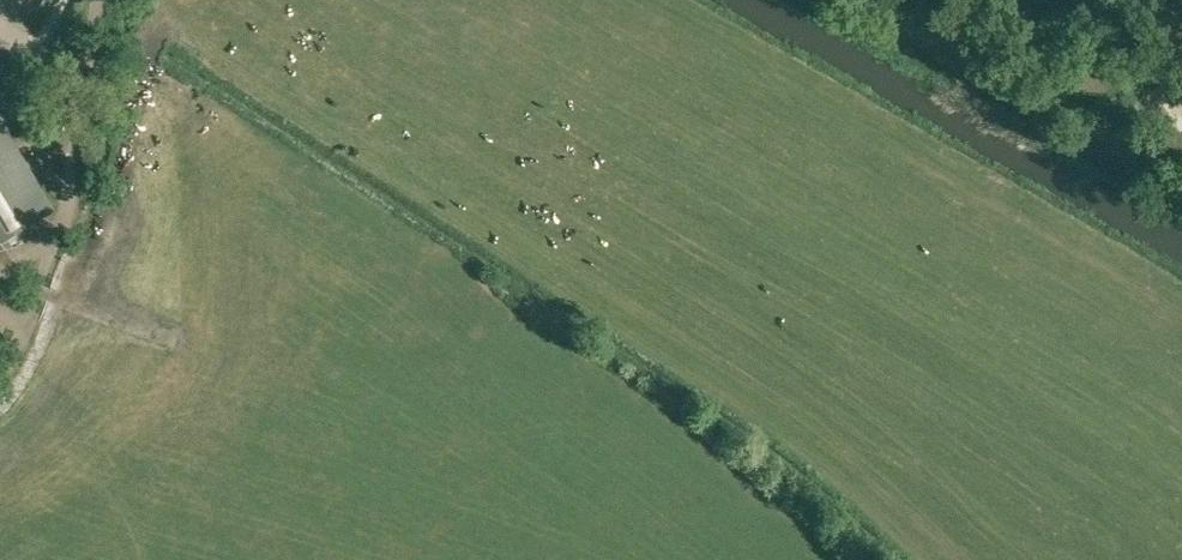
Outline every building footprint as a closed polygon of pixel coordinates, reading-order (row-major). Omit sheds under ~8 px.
[(48,213),(2,135),(27,120),(0,75),(0,242),(48,213)]
